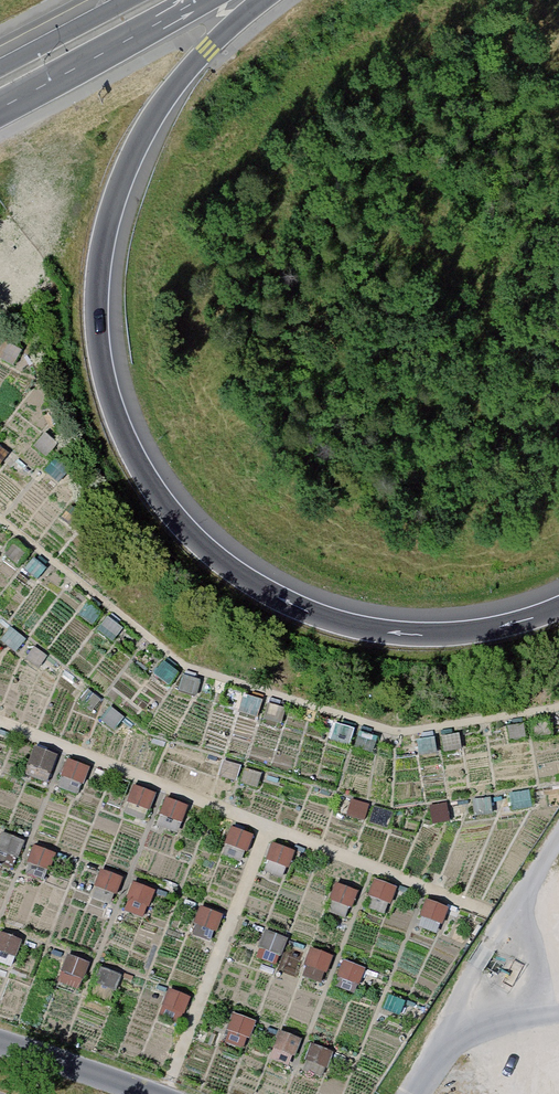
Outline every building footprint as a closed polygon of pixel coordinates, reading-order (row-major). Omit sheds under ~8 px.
[(7,344),(1,357),(17,366),(24,353),(7,344)] [(47,437),(39,448),(52,458),(60,447),(47,437)] [(5,473),(15,459),(0,448),(0,469),(5,473)] [(63,463),(51,477),(62,485),(73,471),(63,463)] [(69,509),(60,520),(73,530),(81,519),(69,509)] [(17,546),(9,557),(21,567),(30,556),(17,546)] [(34,560),(26,571),(38,580),(47,569),(34,560)] [(89,604),(81,615),(96,626),(104,616),(89,604)] [(110,621),(102,632),(117,644),(126,633),(110,621)] [(15,628),(4,641),(21,655),(31,642),(15,628)] [(38,650),(30,660),(43,671),(51,661),(38,650)] [(169,663),(160,675),(174,685),(183,674),(169,663)] [(185,676),(180,694),(197,698),(202,681),(185,676)] [(91,693),(82,706),(96,716),(105,704),(91,693)] [(246,697),(241,714),(261,720),(266,703),(246,697)] [(270,705),(265,721),(281,726),(286,710),(270,705)] [(112,709),(102,722),(117,734),(127,721),(112,709)] [(533,718),(536,734),(552,731),(549,715),(533,718)] [(506,721),(508,736),(526,734),(524,718),(506,721)] [(338,728),(333,745),(353,750),(357,733),(338,728)] [(363,731),(358,750),(376,755),(381,737),(363,731)] [(421,738),(422,756),(439,754),(438,736),(421,738)] [(447,740),(449,755),(466,753),(464,738),(447,740)] [(38,748),(31,766),(55,775),(61,756),(38,748)] [(70,760),(64,777),(86,785),(92,768),(70,760)] [(226,763),(222,778),(241,783),(245,768),(226,763)] [(249,771),(243,786),(259,793),(266,778),(249,771)] [(137,787),(130,804),(152,812),(158,795),(137,787)] [(473,800),(476,818),(495,816),(492,798),(473,800)] [(356,799),(349,816),(367,823),(373,806),(356,799)] [(171,800),(165,816),(187,824),(193,808),(171,800)] [(433,808),(436,824),(453,821),(450,805),(433,808)] [(379,809),(374,824),(391,830),(396,814),(379,809)] [(235,830),(230,844),(252,852),(257,838),(235,830)] [(0,843),(0,850),(23,860),(29,845),(3,835),(0,843)] [(276,845),(271,861),(292,869),(297,853),(276,845)] [(37,848),(32,863),(54,871),(60,857),(37,848)] [(105,872),(99,888),(121,897),(127,881),(105,872)] [(380,883),(374,899),(394,907),(400,891),(380,883)] [(136,885),(131,900),(153,908),(159,893),(136,885)] [(340,886),(334,902),(355,909),(361,894),(340,886)] [(432,902),(426,917),(446,925),(452,910),(432,902)] [(204,909),(199,923),(220,932),(226,918),(204,909)] [(269,934),(263,950),(285,959),(291,942),(269,934)] [(0,943),(0,949),(20,957),(25,944),(3,935),(0,943)] [(315,952),(309,967),(332,976),(338,961),(315,952)] [(71,957),(65,972),(86,979),(92,965),(71,957)] [(348,962),(342,979),(363,987),(369,970),(348,962)] [(104,970),(99,983),(121,992),(126,978),(104,970)] [(172,994),(167,1008),(188,1016),(193,1002),(172,994)] [(391,997),(385,1012),(398,1017),(404,1001),(391,997)] [(238,1017),(232,1033),(255,1041),(261,1026),(238,1017)] [(283,1033),(277,1048),(298,1056),(304,1042),(283,1033)] [(336,1056),(313,1048),(309,1061),(331,1069),(336,1056)]
